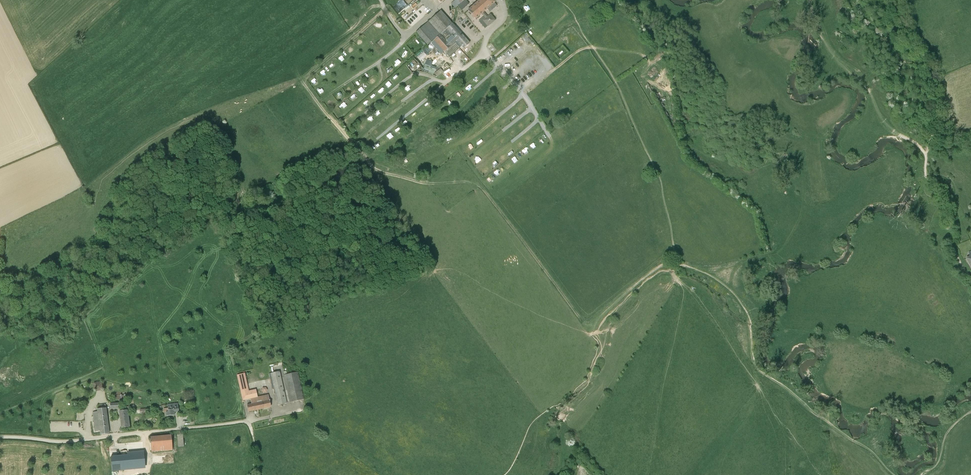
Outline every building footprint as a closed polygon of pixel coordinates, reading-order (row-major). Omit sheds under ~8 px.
[(458,5),(462,10),(464,8),(469,4),(466,0),(464,0),(458,5)] [(493,9),(497,5),(494,3),(495,2),(493,0),(480,0),(468,10),(476,19),(482,14),(486,18),(482,20),(488,27),(495,20),(491,14),(488,16),(484,12),(487,9),(490,12),(493,9)] [(415,5),(401,14),(405,21),(420,12),(415,5)] [(428,22),(439,35),(447,28),(452,24),(441,11),(428,22)] [(452,24),(447,28),(457,41),(454,43),(459,48),(460,48),(460,47),(461,46),(463,48),(470,43),(461,33),(462,32),(463,32),(463,31),(462,31),(457,24),(455,26),(453,23),(452,24)] [(439,35),(433,40),(444,52),(444,51),(449,57),(459,48),(454,43),(457,41),(447,28),(439,35)] [(436,68),(438,63),(428,58),(426,64),(436,68)] [(435,69),(424,65),(422,70),(433,74),(435,69)] [(287,403),(286,398),(279,371),(271,373),(278,405),(287,403)] [(304,399),(303,395),(298,372),(284,375),(290,403),(304,399)] [(245,374),(237,375),(243,401),(246,400),(251,399),(255,398),(257,397),(256,390),(250,391),(249,391),(245,374)] [(268,395),(257,397),(255,398),(258,409),(270,407),(268,395)] [(258,409),(255,398),(251,399),(252,404),(247,406),(248,412),(258,409)] [(179,411),(178,406),(178,403),(167,404),(168,408),(163,408),(164,413),(166,413),(166,416),(175,415),(174,412),(179,411)] [(105,422),(107,422),(105,404),(101,405),(101,409),(97,409),(98,412),(93,412),(95,431),(100,431),(101,435),(109,433),(108,425),(106,426),(105,422)] [(128,410),(130,410),(130,406),(122,407),(123,411),(119,411),(122,428),(130,427),(128,410)] [(173,450),(172,440),(171,435),(150,437),(152,452),(173,450)] [(128,455),(129,466),(145,465),(145,454),(128,455)] [(123,470),(122,456),(111,457),(112,471),(123,470)]
